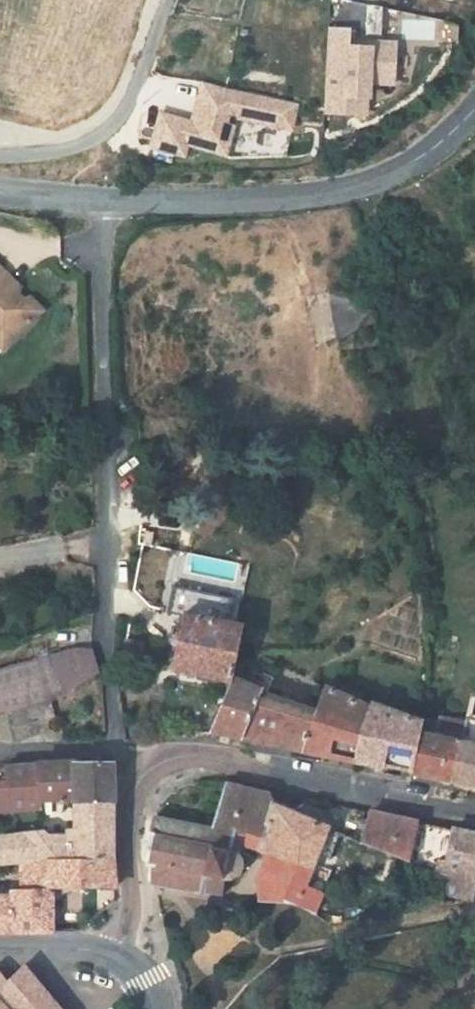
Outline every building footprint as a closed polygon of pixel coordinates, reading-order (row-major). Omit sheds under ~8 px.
[(377,36),(377,5),(363,5),(363,36),(377,36)] [(386,87),(389,42),(342,39),(343,27),(322,25),(316,116),(360,119),(362,85),(386,87)] [(222,158),(230,121),(286,134),(293,101),(185,77),(177,114),(158,110),(152,135),(162,137),(159,151),(180,156),(181,149),(222,158)] [(283,157),(285,134),(242,130),(240,153),(283,157)] [(0,291),(0,301),(17,318),(21,314),(0,291)] [(309,301),(316,345),(335,342),(328,298),(309,301)] [(17,318),(0,301),(0,334),(17,318)] [(212,621),(156,612),(148,664),(201,677),(212,621)] [(69,684),(66,654),(31,667),(29,652),(21,655),(32,695),(69,684)] [(32,695),(21,655),(0,661),(0,707),(25,698),(32,695)] [(284,745),(296,698),(240,685),(243,667),(218,662),(215,680),(201,677),(191,728),(199,727),(284,745)] [(339,756),(352,705),(299,686),(296,698),(284,745),(339,756)] [(25,698),(0,707),(0,742),(1,742),(34,729),(25,698)] [(409,720),(353,701),(352,705),(339,756),(398,768),(407,730),(409,720)] [(398,768),(441,777),(453,723),(419,716),(422,733),(407,730),(398,768)] [(474,784),(474,728),(453,723),(441,777),(474,784)] [(55,775),(17,776),(20,813),(23,814),(56,816),(55,775)] [(94,775),(55,775),(56,816),(92,817),(94,775)] [(0,777),(0,824),(23,822),(23,814),(20,813),(17,776),(0,777)] [(248,793),(226,789),(212,832),(233,840),(225,862),(242,871),(221,926),(317,920),(315,899),(305,895),(330,835),(248,793)] [(91,872),(92,817),(56,816),(54,843),(48,843),(48,849),(29,849),(24,843),(0,845),(0,875),(91,872)] [(414,830),(369,820),(363,853),(407,862),(414,830)] [(221,872),(225,862),(233,840),(212,832),(206,847),(156,830),(153,839),(146,837),(130,883),(137,885),(134,897),(199,925),(207,901),(216,899),(224,879),(221,872)] [(452,838),(414,830),(407,862),(436,875),(452,883),(448,909),(473,904),(473,891),(474,892),(474,842),(452,838)] [(93,902),(91,872),(0,875),(0,902),(0,942),(30,943),(31,900),(93,902)] [(7,985),(0,989),(0,1008),(27,1008),(7,985)]
